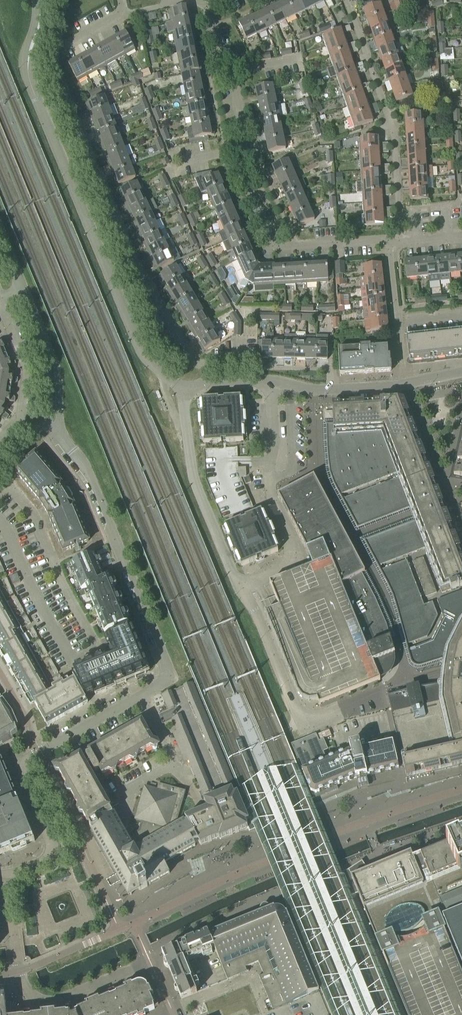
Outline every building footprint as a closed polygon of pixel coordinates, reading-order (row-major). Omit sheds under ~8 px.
[(288,0),(287,0),(278,4),(286,20),(295,15),(288,0)] [(295,15),(305,11),(300,0),(288,0),(295,15)] [(312,0),(300,0),(305,11),(315,6),(312,0)] [(397,9),(400,8),(405,6),(404,3),(402,0),(394,0),(397,9)] [(376,5),(364,9),(368,20),(384,14),(380,3),(376,5)] [(286,20),(278,4),(269,9),(276,25),(286,20)] [(171,22),(190,18),(188,7),(169,10),(171,22)] [(269,9),(259,14),(267,29),(276,25),(269,9)] [(259,14),(249,19),(257,34),(267,29),(259,14)] [(388,24),(384,14),(368,20),(371,30),(388,24)] [(168,33),(173,32),(189,29),(193,28),(190,18),(171,22),(165,23),(168,33)] [(257,34),(249,19),(239,24),(247,39),(257,34)] [(391,34),(388,24),(371,30),(375,40),(391,34)] [(326,46),(344,39),(343,34),(351,31),(350,26),(322,35),(326,46)] [(195,39),(193,28),(173,32),(175,43),(195,39)] [(126,32),(116,37),(125,54),(135,49),(126,32)] [(395,45),(391,34),(375,40),(378,51),(395,45)] [(125,54),(116,37),(106,43),(116,60),(125,54)] [(195,39),(175,43),(177,53),(197,49),(195,39)] [(346,45),(344,39),(326,46),(329,56),(357,46),(355,42),(346,45)] [(97,48),(106,65),(110,71),(118,67),(115,61),(116,60),(106,43),(97,48)] [(401,43),(395,45),(378,51),(382,61),(398,55),(404,53),(401,43)] [(359,51),(357,46),(329,56),(333,66),(352,60),(350,54),(359,51)] [(97,48),(87,53),(97,70),(106,65),(97,48)] [(197,49),(177,53),(180,64),(199,60),(197,49)] [(97,70),(87,53),(78,58),(88,76),(97,70)] [(402,65),(398,55),(382,61),(386,71),(402,65)] [(88,76),(78,58),(68,64),(78,81),(88,76)] [(199,60),(180,64),(182,74),(201,70),(199,60)] [(352,60),(333,66),(336,76),(364,67),(363,63),(354,66),(352,60)] [(405,75),(402,65),(386,71),(389,81),(405,75)] [(366,72),(364,67),(336,76),(340,87),(359,80),(357,75),(366,72)] [(149,68),(142,71),(145,79),(152,76),(149,68)] [(201,70),(182,74),(184,85),(201,82),(200,79),(203,78),(201,70)] [(138,82),(137,80),(135,74),(129,77),(131,84),(138,82)] [(405,75),(389,81),(393,91),(409,85),(405,75)] [(361,86),(359,80),(340,87),(344,97),(371,87),(370,83),(361,86)] [(201,82),(184,85),(186,96),(206,92),(204,85),(202,85),(201,82)] [(258,99),(275,95),(273,84),(256,88),(258,99)] [(409,85),(393,91),(396,102),(400,101),(413,96),(409,85)] [(373,92),(371,87),(344,97),(347,107),(366,101),(364,95),(373,92)] [(207,99),(206,92),(186,96),(188,107),(205,103),(205,100),(207,99)] [(153,93),(147,95),(149,101),(156,99),(153,93)] [(277,106),(275,95),(258,99),(260,109),(277,106)] [(92,113),(109,107),(105,96),(86,103),(89,111),(91,110),(92,113)] [(141,106),(147,103),(145,98),(139,100),(141,106)] [(366,101),(347,107),(351,117),(378,108),(377,103),(368,106),(366,101)] [(149,109),(147,103),(141,106),(143,112),(149,109)] [(205,103),(188,107),(190,117),(210,113),(208,106),(206,106),(205,103)] [(277,106),(260,109),(262,120),(279,117),(287,115),(285,104),(277,106)] [(109,107),(92,113),(94,116),(91,116),(94,124),(113,117),(109,107)] [(155,116),(161,113),(159,108),(152,110),(155,116)] [(378,108),(351,117),(356,132),(361,130),(360,126),(373,122),(371,115),(380,112),(378,108)] [(163,119),(161,113),(155,116),(157,122),(163,119)] [(210,113),(190,117),(193,128),(210,124),(209,121),(211,121),(210,113)] [(427,120),(423,120),(423,113),(405,114),(406,125),(427,124),(427,120)] [(116,127),(113,117),(94,124),(97,131),(99,130),(100,133),(116,127)] [(281,127),(279,117),(262,120),(264,131),(281,127)] [(156,130),(154,124),(148,126),(150,132),(156,130)] [(210,124),(193,128),(195,139),(214,135),(213,127),(210,127),(210,124)] [(427,128),(427,124),(406,125),(407,136),(424,135),(424,129),(427,128)] [(116,127),(100,133),(101,136),(99,137),(102,144),(120,137),(116,127)] [(284,138),(281,127),(264,131),(267,141),(284,138)] [(424,135),(407,136),(407,147),(425,146),(424,135)] [(343,139),(345,147),(357,144),(355,136),(343,139)] [(120,137),(102,144),(104,151),(107,150),(108,153),(124,147),(120,137)] [(359,150),(389,148),(388,143),(379,144),(378,137),(359,138),(359,150)] [(284,138),(267,141),(269,152),(286,149),(284,138)] [(425,146),(407,147),(408,157),(425,156),(425,146)] [(124,147),(108,153),(109,156),(107,157),(109,164),(128,157),(124,147)] [(389,148),(359,150),(360,160),(380,159),(379,153),(389,153),(389,148)] [(425,156),(408,157),(409,168),(426,167),(425,156)] [(128,157),(109,164),(112,171),(114,170),(116,173),(132,167),(128,157)] [(277,176),(293,170),(288,159),(272,166),(277,176)] [(380,159),(360,160),(361,171),(390,169),(390,165),(380,165),(380,159)] [(132,167),(116,173),(117,176),(114,177),(117,185),(136,178),(132,167)] [(433,167),(426,167),(409,168),(409,179),(427,178),(433,178),(433,167)] [(390,169),(361,171),(361,182),(381,181),(381,175),(390,174),(390,169)] [(297,179),(293,170),(277,176),(281,186),(297,179)] [(211,172),(194,175),(201,193),(207,191),(223,184),(222,181),(224,180),(221,173),(213,176),(211,172)] [(427,178),(409,179),(410,190),(427,189),(427,178)] [(297,179),(281,186),(286,196),(301,189),(297,179)] [(357,193),(362,193),(391,191),(391,186),(381,187),(381,181),(361,182),(356,182),(357,193)] [(126,200),(142,192),(137,182),(119,190),(123,198),(125,197),(126,200)] [(224,187),(223,184),(207,191),(211,201),(230,193),(227,186),(224,187)] [(301,189),(286,196),(290,206),(306,199),(301,189)] [(428,200),(427,189),(410,190),(411,201),(428,200)] [(392,196),(391,191),(362,193),(363,204),(382,203),(382,196),(392,196)] [(142,192),(126,200),(128,203),(125,204),(129,210),(146,202),(142,192)] [(230,193),(211,201),(216,211),(232,204),(230,201),(233,200),(230,193)] [(310,209),(306,199),(290,206),(294,216),(310,209)] [(151,212),(146,202),(129,210),(132,217),(134,216),(135,219),(151,212)] [(383,208),(382,203),(363,204),(363,215),(393,213),(392,208),(383,208)] [(233,207),(232,204),(216,211),(220,221),(238,213),(235,206),(233,207)] [(310,209),(294,216),(299,226),(315,220),(310,209)] [(151,212),(135,219),(137,222),(135,223),(138,230),(156,222),(151,212)] [(238,213),(220,221),(224,230),(240,224),(239,221),(241,220),(238,213)] [(393,217),(393,213),(363,215),(364,226),(384,224),(383,218),(393,217)] [(183,214),(177,217),(180,222),(185,220),(183,214)] [(160,231),(156,222),(138,230),(141,237),(143,236),(145,239),(160,231)] [(241,227),(240,224),(224,230),(229,241),(247,233),(244,226),(241,227)] [(160,231),(145,239),(146,242),(144,243),(147,250),(165,241),(160,231)] [(247,233),(229,241),(223,243),(228,253),(233,250),(249,244),(248,241),(250,240),(247,233)] [(165,241),(147,250),(150,256),(152,255),(154,258),(169,251),(165,241)] [(250,247),(249,244),(233,250),(237,260),(255,253),(252,246),(250,247)] [(169,251),(154,258),(155,261),(153,262),(156,270),(174,261),(169,251)] [(255,253),(237,260),(245,279),(245,280),(242,281),(240,284),(241,287),(245,289),(251,280),(260,265),(258,264),(257,262),(259,261),(255,253)] [(214,259),(211,254),(206,257),(209,262),(214,259)] [(459,255),(448,256),(450,273),(461,272),(460,270),(459,255)] [(200,264),(205,261),(202,256),(197,259),(200,264)] [(448,256),(437,257),(440,282),(451,280),(450,273),(448,256)] [(440,282),(437,257),(426,258),(428,276),(429,283),(440,282)] [(428,276),(426,258),(416,260),(417,272),(418,277),(428,276)] [(217,264),(214,259),(209,262),(212,267),(217,264)] [(417,272),(416,260),(405,261),(407,278),(418,277),(417,272)] [(208,266),(205,261),(200,264),(203,269),(208,266)] [(317,283),(329,282),(328,277),(333,277),(332,264),(328,264),(328,262),(316,263),(317,283)] [(342,279),(342,274),(345,273),(344,262),(335,262),(336,280),(342,279)] [(260,265),(251,280),(254,282),(254,284),(274,283),(273,266),(273,263),(264,264),(264,266),(262,267),(260,265)] [(316,263),(305,264),(306,284),(317,283),(316,263)] [(295,264),(284,265),(285,285),(296,284),(295,264)] [(305,264),(295,264),(296,284),(306,284),(305,264)] [(365,277),(382,275),(381,264),(364,266),(365,277)] [(167,284),(182,275),(176,265),(159,275),(163,282),(165,281),(167,284)] [(284,265),(273,266),(274,283),(274,285),(285,285),(284,265)] [(182,275),(167,284),(168,287),(166,288),(170,294),(187,284),(182,275)] [(211,283),(216,280),(213,275),(208,278),(211,283)] [(382,275),(365,277),(360,278),(361,288),(384,286),(382,275)] [(216,280),(211,283),(214,288),(219,285),(216,280)] [(193,294),(187,284),(170,294),(174,301),(176,300),(178,303),(193,294)] [(385,297),(384,286),(361,288),(362,299),(385,297)] [(232,288),(226,291),(231,299),(236,296),(232,288)] [(224,293),(219,296),(222,302),(227,299),(224,293)] [(193,294),(178,303),(179,305),(177,307),(181,313),(198,303),(193,294)] [(385,297),(362,299),(363,310),(386,307),(385,297)] [(204,312),(198,303),(181,313),(185,320),(187,318),(189,321),(204,312)] [(386,307),(363,310),(364,321),(387,318),(386,307)] [(204,312),(189,321),(190,324),(188,325),(192,332),(209,322),(204,312)] [(233,320),(238,317),(235,312),(230,315),(233,320)] [(387,318),(364,321),(366,332),(388,329),(387,318)] [(215,331),(209,322),(192,332),(196,338),(198,337),(200,340),(215,331)] [(215,331),(200,340),(201,343),(199,344),(203,351),(220,341),(215,331)] [(407,339),(410,362),(461,356),(461,333),(407,339)] [(268,334),(268,341),(262,341),(262,358),(273,358),(274,341),(274,334),(268,334)] [(285,341),(284,359),(295,359),(295,335),(284,335),(284,341),(285,341)] [(295,335),(295,359),(306,359),(306,337),(306,335),(304,335),(304,336),(297,336),(297,335),(295,335)] [(317,337),(317,359),(328,359),(328,336),(317,336),(317,337)] [(0,344),(0,376),(13,377),(14,372),(9,371),(7,367),(16,364),(15,360),(13,359),(5,362),(0,350),(8,347),(9,345),(7,341),(0,344)] [(274,341),(273,358),(284,359),(285,341),(284,341),(274,341)] [(306,342),(306,359),(316,359),(317,342),(306,342)] [(340,374),(391,371),(390,345),(338,348),(340,374)] [(0,376),(0,409),(5,413),(9,408),(5,405),(5,401),(15,402),(16,398),(14,396),(6,395),(8,382),(16,383),(18,382),(18,378),(13,377),(0,376)] [(224,400),(219,400),(219,398),(217,397),(216,398),(201,399),(201,403),(200,403),(201,411),(202,411),(202,414),(200,414),(200,417),(199,417),(199,426),(200,426),(201,429),(203,429),(203,431),(202,431),(202,440),(204,440),(204,443),(222,442),(222,441),(225,441),(226,442),(243,441),(243,438),(244,438),(244,429),(243,429),(243,427),(245,427),(245,423),(246,423),(246,414),(244,414),(244,411),(242,411),(242,409),(243,409),(242,400),(241,400),(241,397),(226,398),(225,397),(224,398),(224,400)] [(327,425),(326,425),(327,426),(327,435),(327,436),(328,447),(327,448),(328,449),(329,460),(328,460),(328,461),(329,461),(330,472),(330,473),(334,484),(334,485),(340,495),(340,496),(346,505),(345,505),(345,506),(346,506),(351,516),(351,517),(352,517),(357,527),(357,528),(358,528),(358,527),(369,523),(370,523),(380,519),(381,519),(381,518),(391,515),(392,515),(392,514),(403,510),(403,511),(403,510),(404,510),(411,507),(414,515),(417,521),(409,524),(409,523),(408,524),(398,528),(397,528),(397,529),(387,533),(386,532),(386,533),(375,537),(375,536),(374,537),(365,541),(365,540),(364,540),(364,541),(365,541),(369,548),(368,548),(368,549),(369,549),(374,559),(374,560),(375,560),(378,566),(425,549),(442,593),(461,586),(461,552),(461,551),(458,541),(458,540),(457,540),(453,529),(454,529),(454,528),(453,529),(449,518),(449,517),(443,504),(432,473),(432,472),(431,472),(428,462),(428,461),(427,461),(423,451),(424,450),(423,450),(419,439),(419,438),(415,428),(415,427),(414,427),(410,417),(411,417),(411,416),(410,416),(406,406),(406,405),(404,399),(404,398),(403,398),(403,399),(400,399),(332,403),(334,425),(327,425)] [(5,419),(7,419),(9,416),(5,413),(0,409),(0,415),(5,419)] [(461,443),(461,444),(459,454),(458,454),(459,454),(456,464),(456,465),(454,475),(453,475),(453,476),(454,476),(461,478),(461,440),(461,443)] [(40,445),(12,469),(45,508),(64,554),(99,540),(77,488),(40,445)] [(239,473),(238,468),(237,448),(204,450),(206,479),(222,519),(253,507),(241,479),(241,478),(239,473)] [(247,476),(246,468),(238,468),(239,473),(241,478),(241,479),(247,476)] [(279,607),(266,611),(298,692),(300,691),(302,694),(304,696),(306,697),(309,698),(312,698),(315,697),(316,698),(316,697),(317,700),(319,703),(319,705),(321,704),(349,693),(351,692),(379,681),(380,680),(381,680),(379,676),(379,675),(378,674),(374,664),(374,663),(378,661),(377,661),(382,659),(387,657),(392,655),(392,656),(395,654),(394,654),(394,653),(395,653),(394,653),(394,652),(394,653),(390,640),(390,639),(391,639),(390,639),(386,626),(387,625),(386,625),(381,613),(381,612),(381,611),(380,611),(375,599),(375,598),(374,598),(368,586),(368,585),(362,574),(364,573),(365,572),(364,571),(359,560),(358,559),(354,552),(353,550),(352,551),(348,553),(346,551),(343,549),(342,546),(340,543),(338,539),(338,536),(338,533),(342,531),(343,530),(342,529),(338,522),(337,520),(332,509),(331,508),(325,496),(324,495),(318,484),(317,482),(316,483),(314,484),(314,485),(310,487),(306,488),(299,489),(295,490),(291,492),(290,490),(291,490),(290,489),(278,495),(308,552),(309,552),(310,555),(312,560),(314,564),(314,565),(316,565),(318,570),(304,576),(301,570),(270,583),(279,607)] [(266,521),(267,521),(264,513),(263,513),(261,510),(245,517),(245,518),(242,520),(241,518),(225,525),(226,528),(225,529),(228,537),(229,536),(230,538),(228,539),(229,543),(228,543),(231,551),(232,551),(234,554),(236,553),(237,555),(236,555),(239,563),(240,563),(241,566),(255,560),(257,561),(257,560),(257,558),(262,556),(262,558),(264,558),(264,557),(278,551),(277,548),(278,548),(275,539),(274,540),(273,538),(275,537),(274,534),(275,533),(271,525),(270,526),(269,523),(267,523),(266,521)] [(105,632),(128,622),(110,577),(105,578),(95,553),(72,563),(82,588),(87,587),(105,632)] [(426,597),(437,593),(423,557),(412,561),(426,597)] [(407,561),(381,571),(380,571),(381,571),(381,572),(387,583),(387,584),(388,584),(393,596),(393,597),(394,597),(397,609),(397,610),(397,611),(398,611),(401,623),(401,624),(405,637),(405,638),(407,645),(409,644),(427,637),(438,616),(433,602),(424,605),(407,561)] [(13,585),(21,582),(18,574),(10,576),(13,585)] [(2,639),(3,641),(4,644),(0,646),(0,651),(30,705),(34,702),(53,692),(51,688),(21,634),(20,635),(19,633),(17,631),(21,629),(0,590),(0,641),(2,639)] [(439,683),(438,683),(438,684),(432,685),(431,685),(426,687),(426,686),(425,686),(425,687),(419,688),(418,688),(413,690),(409,691),(409,690),(407,690),(408,691),(402,692),(401,692),(395,694),(395,693),(394,693),(394,694),(389,695),(388,695),(388,696),(389,700),(389,701),(390,701),(391,706),(390,706),(390,707),(391,707),(392,712),(391,713),(403,765),(403,766),(404,766),(406,777),(406,778),(408,778),(407,777),(419,775),(420,775),(420,774),(432,772),(433,772),(433,771),(439,770),(445,769),(446,769),(446,768),(458,766),(459,766),(459,765),(461,765),(461,591),(437,600),(444,618),(433,640),(410,649),(409,649),(408,649),(408,650),(409,650),(411,659),(410,659),(411,660),(412,660),(413,659),(421,664),(421,665),(421,666),(422,666),(422,665),(431,662),(431,663),(432,662),(441,659),(441,660),(442,659),(443,659),(441,675),(440,683),(439,683)] [(150,672),(131,627),(106,637),(114,657),(106,660),(105,657),(92,662),(79,667),(73,670),(75,675),(75,674),(74,674),(73,674),(73,675),(73,676),(84,695),(90,693),(94,691),(95,694),(106,690),(150,672)] [(73,676),(51,688),(53,692),(34,702),(47,726),(88,703),(84,695),(73,676)] [(232,789),(232,790),(236,788),(193,682),(182,687),(162,695),(203,796),(209,793),(211,798),(232,789)] [(2,744),(4,746),(14,740),(13,737),(18,733),(17,729),(19,728),(16,720),(12,712),(8,705),(2,698),(0,699),(0,745),(2,744)] [(157,741),(153,739),(143,723),(90,753),(91,755),(86,757),(90,763),(89,765),(88,766),(91,771),(93,770),(95,772),(99,769),(102,774),(109,770),(113,772),(117,770),(118,766),(130,759),(134,760),(137,758),(138,754),(151,747),(155,748),(160,745),(157,741)] [(304,776),(311,792),(314,798),(338,789),(337,785),(356,778),(399,768),(399,767),(392,741),(361,749),(359,742),(349,745),(350,751),(327,761),(316,734),(291,744),(297,759),(304,776)] [(79,756),(60,767),(57,765),(53,768),(56,772),(60,773),(67,785),(66,789),(67,793),(72,794),(78,806),(77,810),(79,814),(83,815),(87,822),(89,821),(89,822),(90,821),(109,810),(110,810),(111,810),(110,808),(108,809),(79,756)] [(12,799),(16,797),(0,757),(0,804),(12,799)] [(243,790),(336,1014),(392,1014),(293,768),(270,770),(258,775),(243,790)] [(89,821),(87,822),(89,824),(89,826),(117,875),(109,879),(113,886),(121,881),(129,896),(140,890),(148,886),(147,886),(169,873),(165,866),(164,864),(168,862),(183,853),(195,846),(194,845),(199,842),(201,846),(219,838),(220,840),(248,828),(246,823),(246,822),(249,821),(238,793),(234,794),(232,790),(232,789),(211,798),(204,800),(208,808),(185,818),(187,821),(179,825),(177,822),(186,791),(159,783),(157,790),(145,787),(135,819),(142,821),(139,831),(126,837),(112,812),(111,810),(110,810),(109,810),(90,821),(89,822),(89,821)] [(35,841),(33,837),(19,802),(14,804),(12,799),(0,804),(0,856),(35,841)] [(351,877),(357,892),(374,932),(381,951),(391,973),(400,996),(408,1014),(461,1014),(461,839),(413,859),(411,852),(400,857),(395,859),(394,859),(393,860),(392,860),(391,861),(390,861),(390,862),(389,862),(388,863),(387,864),(386,865),(385,866),(385,867),(384,867),(384,868),(383,868),(383,869),(383,870),(386,876),(376,880),(372,869),(368,870),(351,877)] [(349,870),(322,881),(322,882),(331,903),(349,895),(357,892),(351,877),(368,870),(366,867),(362,861),(349,870)] [(261,912),(209,933),(214,947),(228,980),(256,968),(273,1010),(274,1009),(288,1003),(315,992),(316,992),(319,991),(315,981),(311,972),(310,968),(287,912),(285,912),(285,911),(284,911),(283,910),(282,909),(281,909),(280,908),(279,908),(278,908),(277,908),(276,908),(274,908),(274,907),(270,908),(270,907),(269,907),(269,906),(268,905),(267,905),(266,904),(265,904),(264,905),(263,905),(262,906),(261,906),(261,907),(261,908),(260,909),(260,910),(261,911),(261,912)] [(172,949),(162,952),(165,959),(169,968),(176,986),(178,990),(181,999),(197,992),(184,959),(214,947),(209,933),(208,931),(186,940),(187,943),(185,943),(186,944),(185,944),(184,944),(183,944),(183,945),(182,945),(182,946),(183,947),(179,948),(178,946),(172,949)] [(145,1013),(155,1009),(153,1005),(155,1005),(151,995),(154,994),(150,987),(148,988),(147,985),(146,984),(145,983),(144,983),(143,982),(141,982),(140,982),(138,982),(137,982),(132,985),(131,982),(124,986),(125,988),(116,992),(116,994),(111,997),(110,994),(100,998),(99,996),(85,1002),(86,1004),(77,1008),(78,1011),(73,1013),(67,1014),(67,1011),(57,1012),(56,1010),(41,1012),(41,1014),(32,1014),(145,1014),(145,1013)] [(20,1013),(20,1012),(19,1011),(18,1010),(17,1009),(16,1009),(15,1008),(14,1008),(12,1007),(11,1007),(9,1007),(8,1007),(7,1007),(5,993),(1,993),(1,991),(0,991),(0,1014),(21,1014),(20,1013)]
